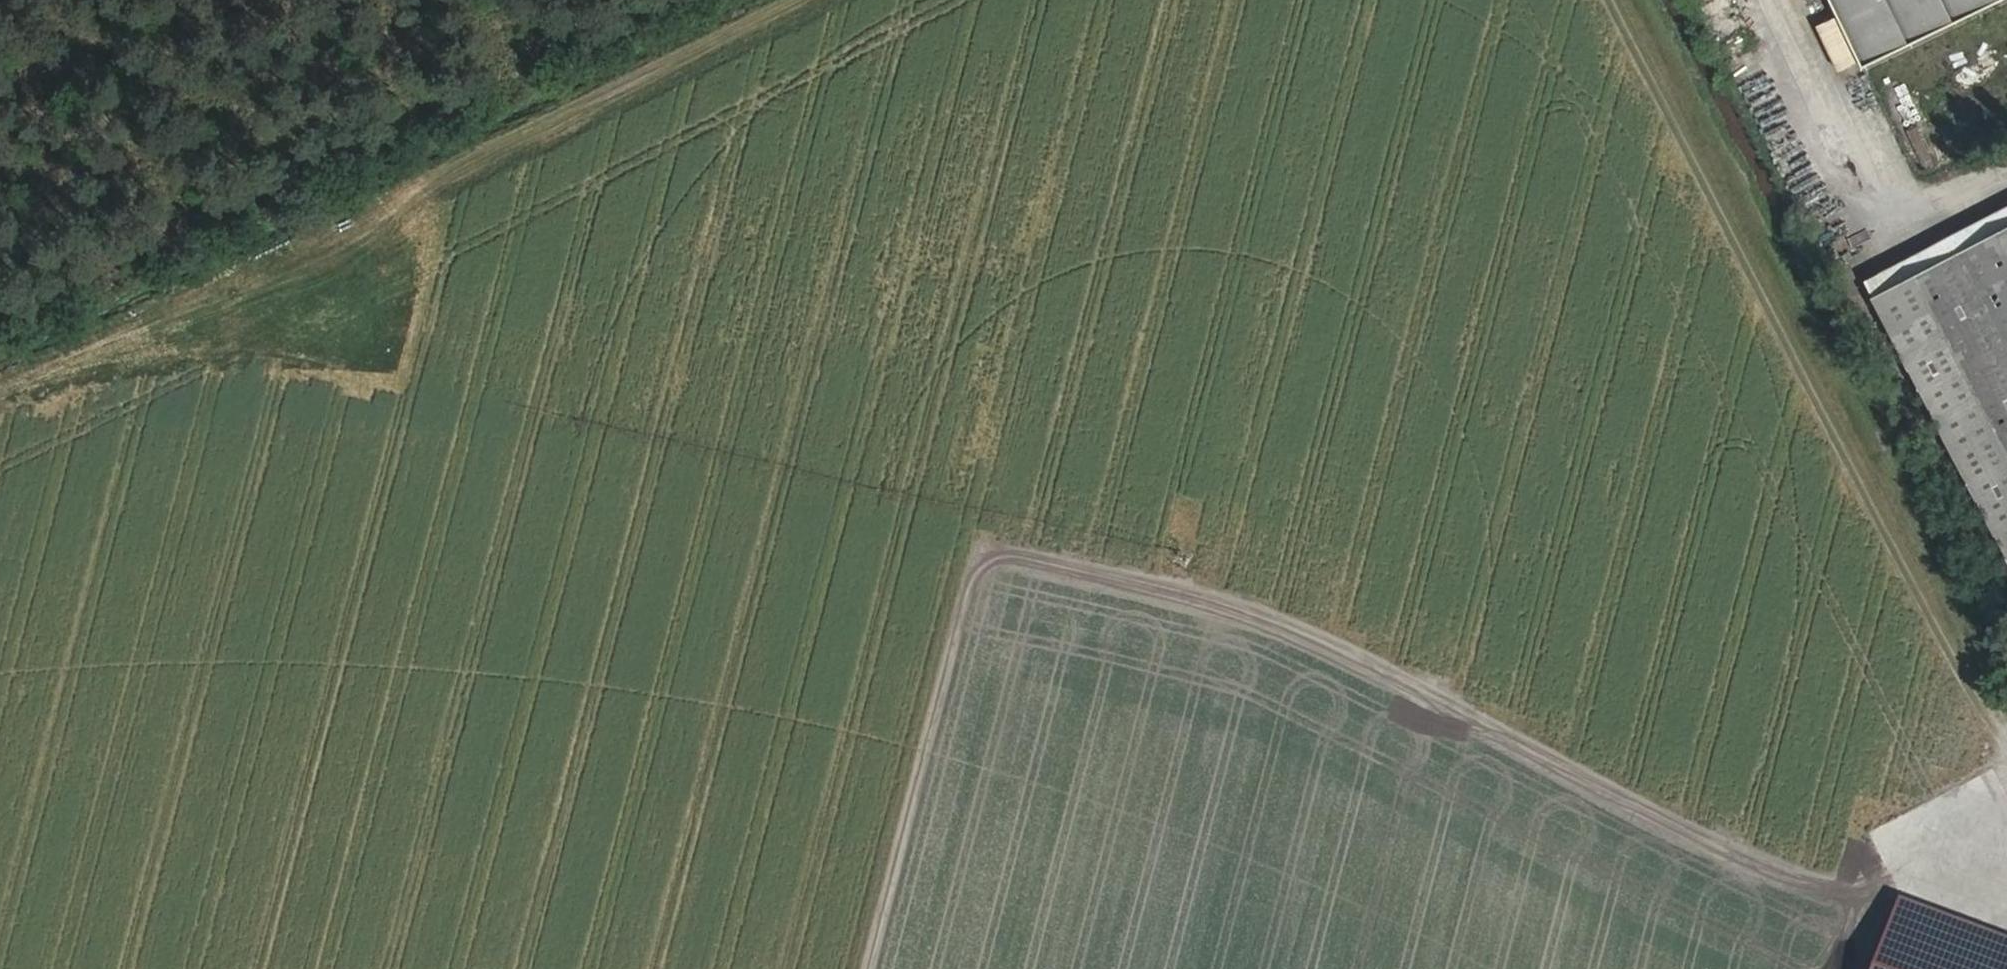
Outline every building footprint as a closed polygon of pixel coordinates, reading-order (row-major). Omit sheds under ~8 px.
[(1865,65),(1875,60),(2003,0),(1835,0),(1840,13),(1862,58),(1865,65)] [(1862,58),(1840,13),(1820,22),(1841,68),(1862,58)] [(2006,560),(2006,226),(1872,295),(2006,560)]
